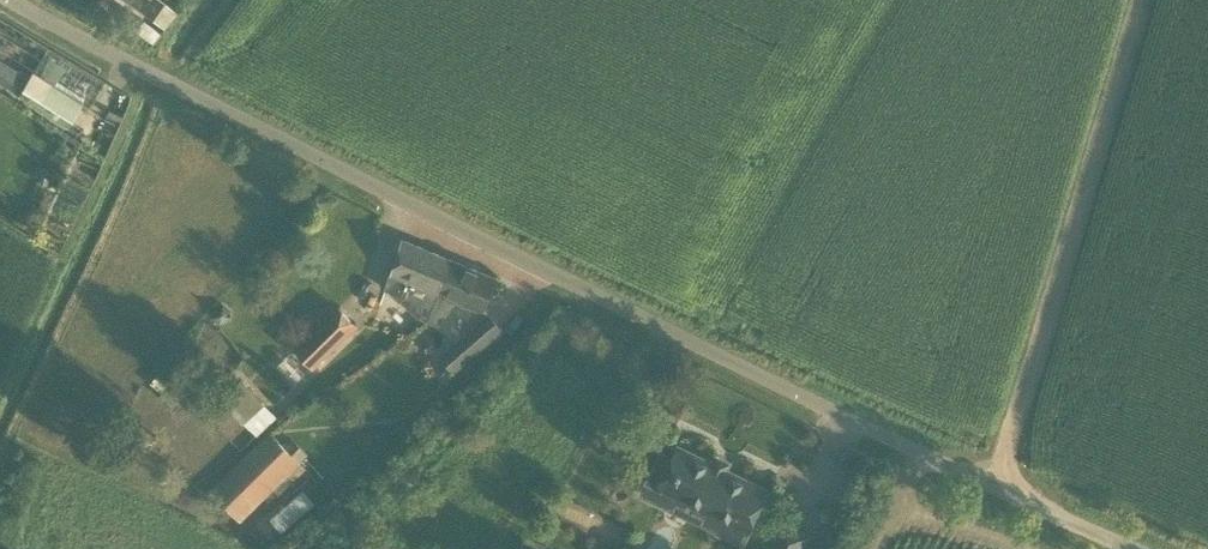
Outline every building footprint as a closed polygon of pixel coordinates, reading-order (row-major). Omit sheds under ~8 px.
[(164,2),(151,18),(162,28),(176,12),(164,2)] [(55,82),(64,65),(49,57),(40,74),(55,82)] [(9,89),(19,73),(0,61),(0,84),(9,89)] [(82,102),(32,71),(17,95),(67,126),(82,102)] [(423,320),(449,258),(401,239),(381,288),(402,297),(401,301),(418,318),(423,320)] [(423,320),(440,326),(456,301),(482,312),(496,278),(449,258),(423,320)] [(213,311),(212,318),(220,324),(229,321),(230,312),(223,305),(217,307),(214,309),(213,311)] [(296,349),(313,366),(354,325),(337,308),(296,349)] [(439,356),(453,372),(501,329),(487,314),(439,356)] [(256,435),(277,416),(247,383),(226,402),(256,435)] [(300,462),(308,454),(292,437),(284,446),(268,430),(208,490),(240,522),(300,462)] [(678,446),(673,456),(661,450),(639,495),(669,510),(675,498),(748,533),(758,511),(769,490),(728,470),(712,462),(678,446)] [(811,535),(781,520),(767,548),(804,548),(811,535)]
